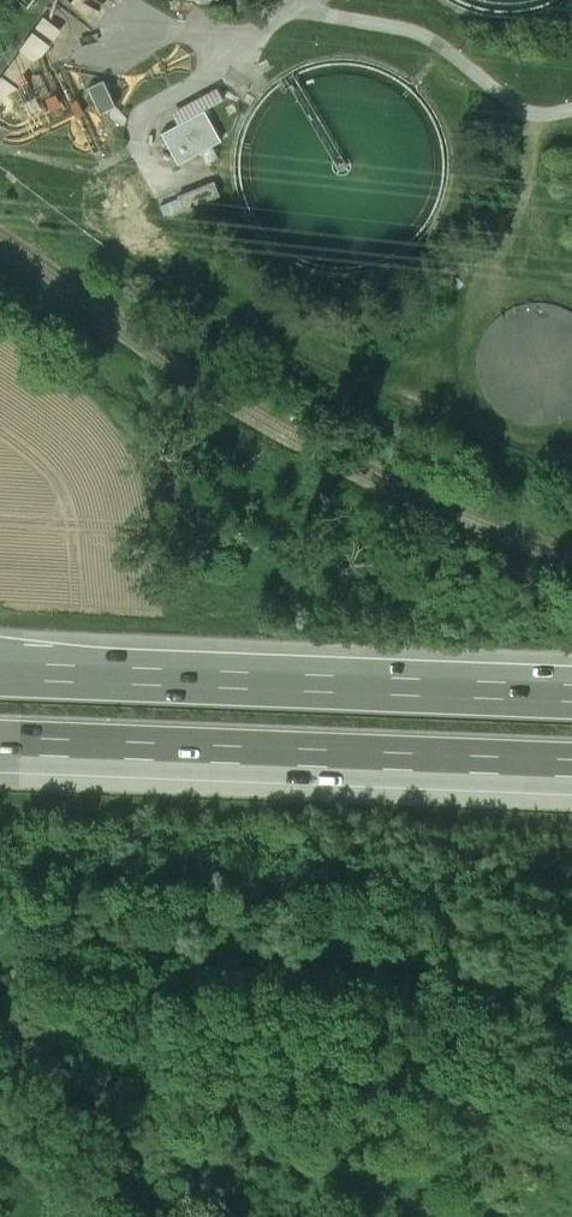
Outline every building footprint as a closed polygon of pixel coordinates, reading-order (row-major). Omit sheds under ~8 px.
[(35,59),(57,26),(40,15),(18,48),(35,59)] [(100,79),(87,85),(98,109),(111,103),(100,79)] [(217,135),(201,106),(160,129),(175,157),(217,135)] [(183,208),(218,195),(212,180),(177,193),(183,208)]
